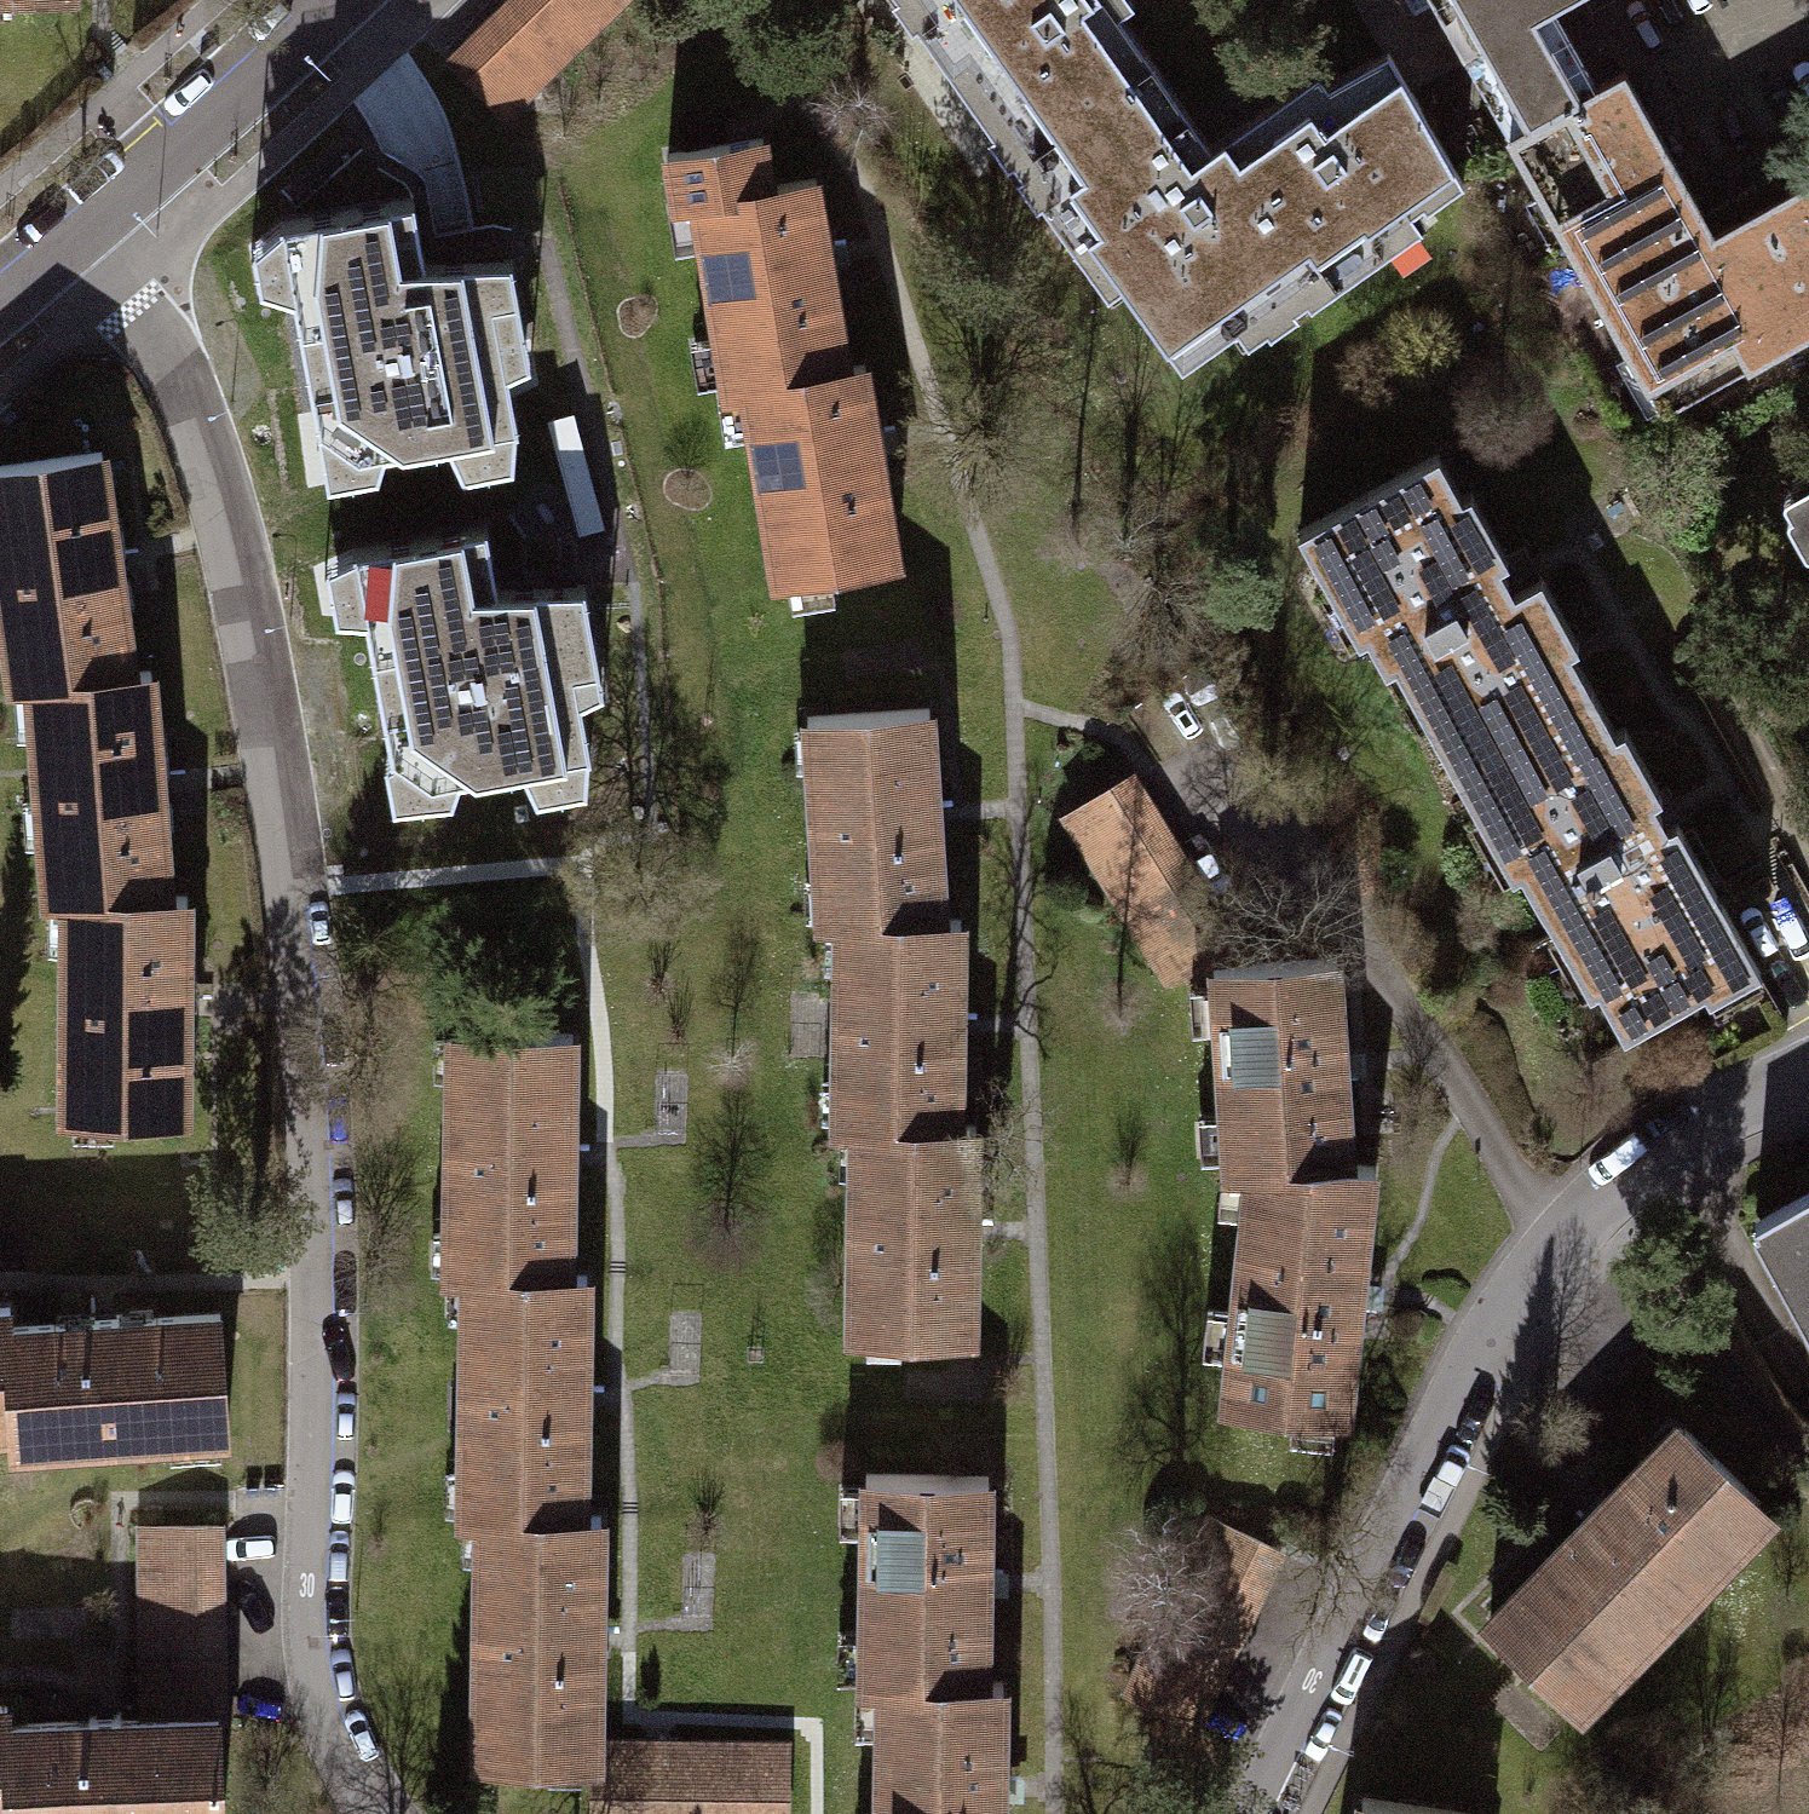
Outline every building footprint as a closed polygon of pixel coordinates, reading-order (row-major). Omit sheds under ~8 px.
[(445,59),(497,112),(611,0),(505,0),(445,59)] [(1144,56),(1112,11),(1126,2),(1125,0),(921,0),(928,10),(908,25),(937,66),(955,54),(1019,144),(1144,56)] [(1570,92),(1525,14),(1550,0),(1356,0),(1403,83),(1476,42),(1520,120),(1570,92)] [(1180,162),(1272,292),(1313,263),(1328,285),(1378,250),(1366,234),(1412,201),(1403,189),(1441,162),(1374,48),(1324,83),(1314,68),(1206,144),(1180,162)] [(1180,162),(1206,144),(1144,56),(1019,144),(1050,189),(1031,202),(1066,251),(1080,242),(1167,366),(1272,292),(1180,162)] [(1520,120),(1499,132),(1654,407),(1808,321),(1808,150),(1792,159),(1802,175),(1702,231),(1610,70),(1570,92),(1520,120)] [(735,385),(835,369),(804,175),(759,182),(752,137),(659,152),(667,202),(689,198),(719,388),(735,385)] [(275,219),(247,242),(254,286),(289,292),(326,484),(372,475),(374,466),(451,452),(459,469),(508,460),(513,421),(505,369),(524,354),(503,257),(419,256),(409,191),(275,219)] [(835,369),(735,385),(765,575),(888,555),(858,366),(835,369)] [(122,674),(105,558),(92,448),(0,460),(0,666),(2,681),(19,681),(122,674)] [(1421,452),(1289,526),(1317,575),(1325,571),(1380,667),(1389,661),(1445,761),(1580,686),(1559,649),(1570,642),(1532,575),(1501,593),(1483,563),(1498,555),(1459,486),(1444,494),(1421,452)] [(1788,485),(1807,518),(1800,551),(1808,569),(1808,473),(1788,485)] [(351,548),(321,561),(331,615),(362,620),(386,755),(379,762),(389,801),(447,794),(456,773),(518,766),(532,797),(584,786),(584,750),(578,700),(599,685),(583,585),(495,586),(484,523),(351,548)] [(122,674),(19,681),(35,893),(54,893),(159,893),(150,782),(139,673),(122,674)] [(1580,686),(1445,761),(1472,808),(1474,807),(1544,931),(1556,924),(1618,1034),(1748,962),(1667,818),(1654,825),(1637,794),(1649,788),(1615,726),(1605,732),(1580,686)] [(824,921),(932,921),(921,707),(793,711),(805,921),(824,921)] [(1122,770),(1052,811),(1150,977),(1203,973),(1202,960),(1231,958),(1122,770)] [(159,893),(54,893),(52,1113),(174,1114),(175,1007),(176,894),(159,893)] [(932,921),(824,921),(824,1123),(839,1123),(950,1123),(950,921),(932,921)] [(1231,958),(1202,960),(1203,973),(1212,1171),(1240,1171),(1344,1165),(1326,952),(1231,958)] [(459,1271),(557,1273),(562,1030),(441,1028),(436,1271),(459,1271)] [(950,1123),(839,1123),(839,1332),(965,1332),(965,1123),(950,1123)] [(1344,1165),(1240,1171),(1208,1406),(1340,1414),(1360,1164),(1344,1165)] [(1757,1215),(1808,1308),(1808,1186),(1757,1215)] [(557,1273),(459,1271),(454,1511),(471,1511),(570,1513),(576,1274),(557,1273)] [(1,1426),(2,1446),(213,1433),(206,1312),(0,1325),(0,1415),(1,1426)] [(1668,1423),(1630,1463),(1479,1616),(1564,1699),(1753,1506),(1668,1423)] [(875,1679),(973,1681),(978,1470),(858,1467),(852,1678),(875,1679)] [(570,1513),(471,1511),(466,1755),(587,1757),(588,1736),(593,1514),(570,1513)] [(1268,1551),(1201,1519),(1118,1690),(1185,1722),(1268,1551)] [(136,1717),(208,1715),(203,1525),(131,1526),(136,1704),(136,1717)] [(875,1679),(871,1813),(987,1813),(990,1681),(973,1681),(875,1679)] [(136,1717),(0,1720),(0,1813),(211,1813),(208,1715),(136,1717)] [(586,1813),(776,1813),(778,1740),(588,1736),(587,1757),(586,1813)] [(1468,1813),(1354,1800),(1351,1813),(1468,1813)]
